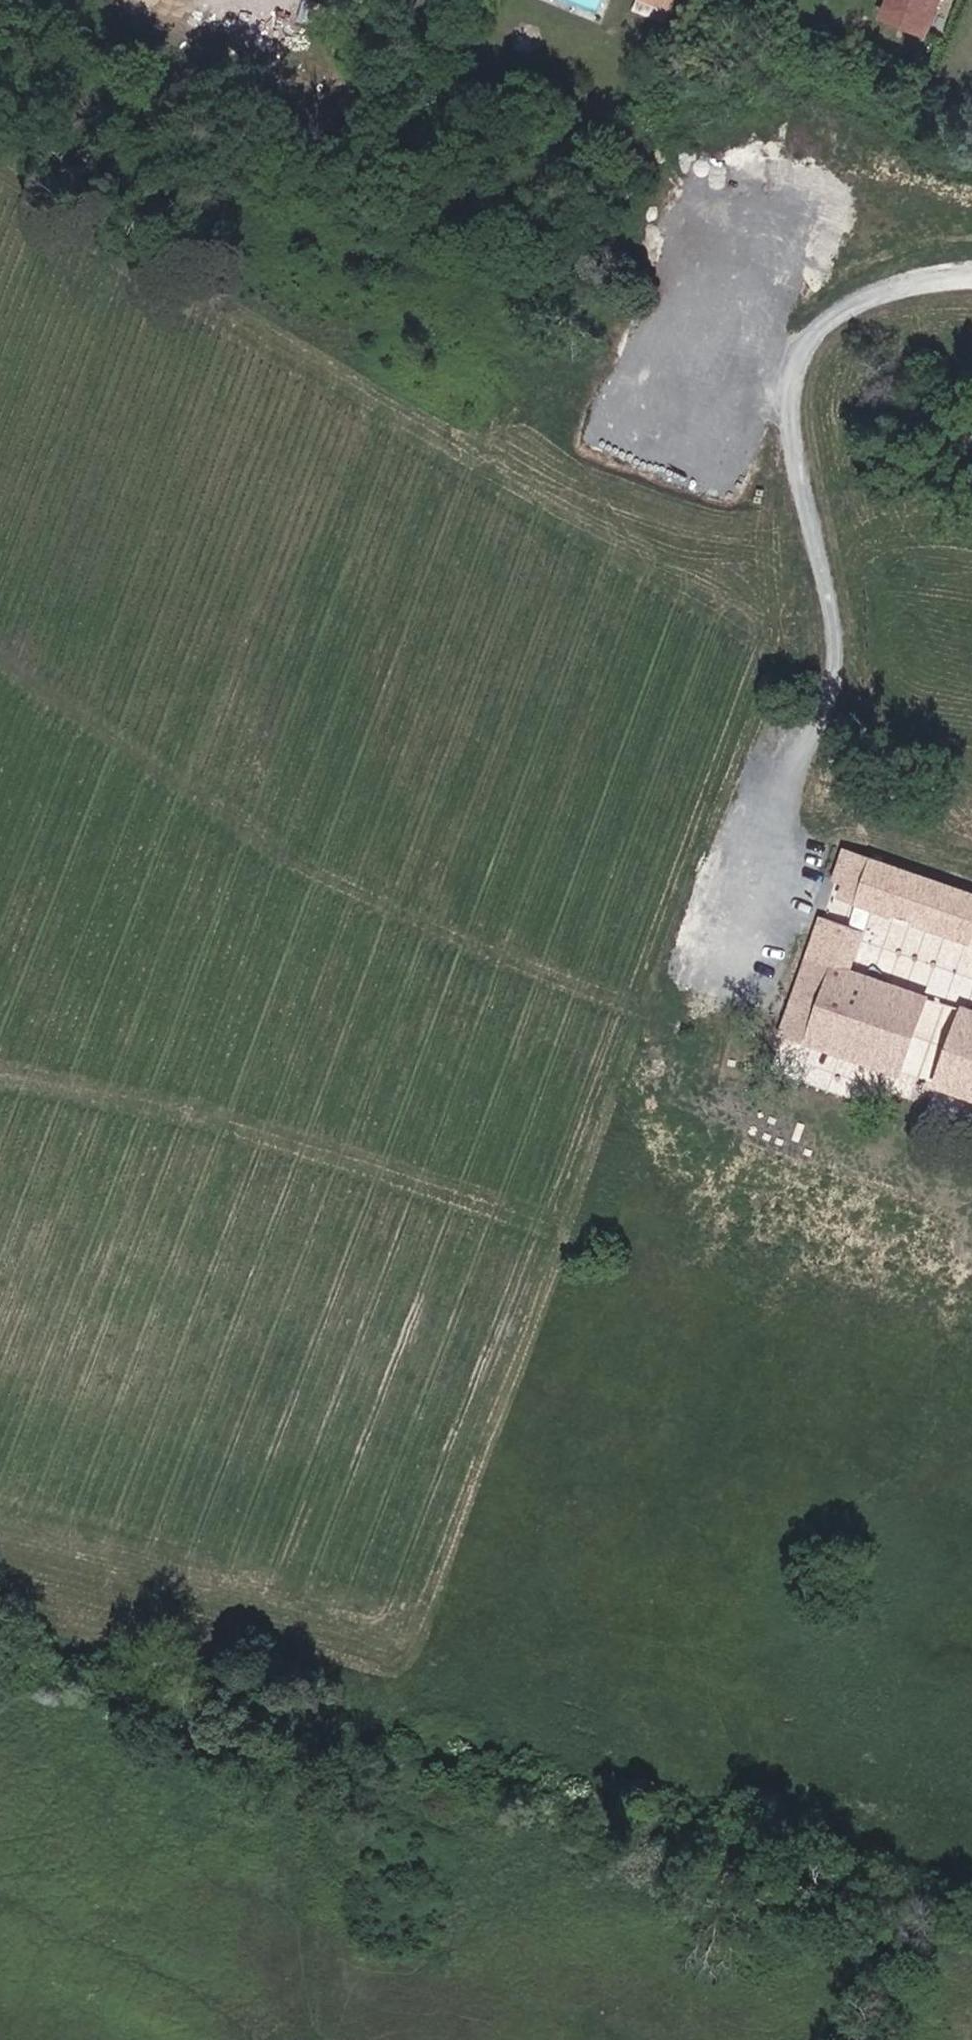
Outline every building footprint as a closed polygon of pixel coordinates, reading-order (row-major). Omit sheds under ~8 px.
[(676,12),(681,0),(647,0),(676,12)] [(880,19),(928,40),(946,0),(889,0),(880,19)] [(842,847),(831,880),(842,884),(836,901),(968,948),(971,933),(971,893),(842,847)] [(805,1046),(902,1078),(934,997),(813,958),(798,1005),(814,1012),(805,1046)] [(963,1007),(930,1089),(971,1104),(971,1009),(963,1007)]
